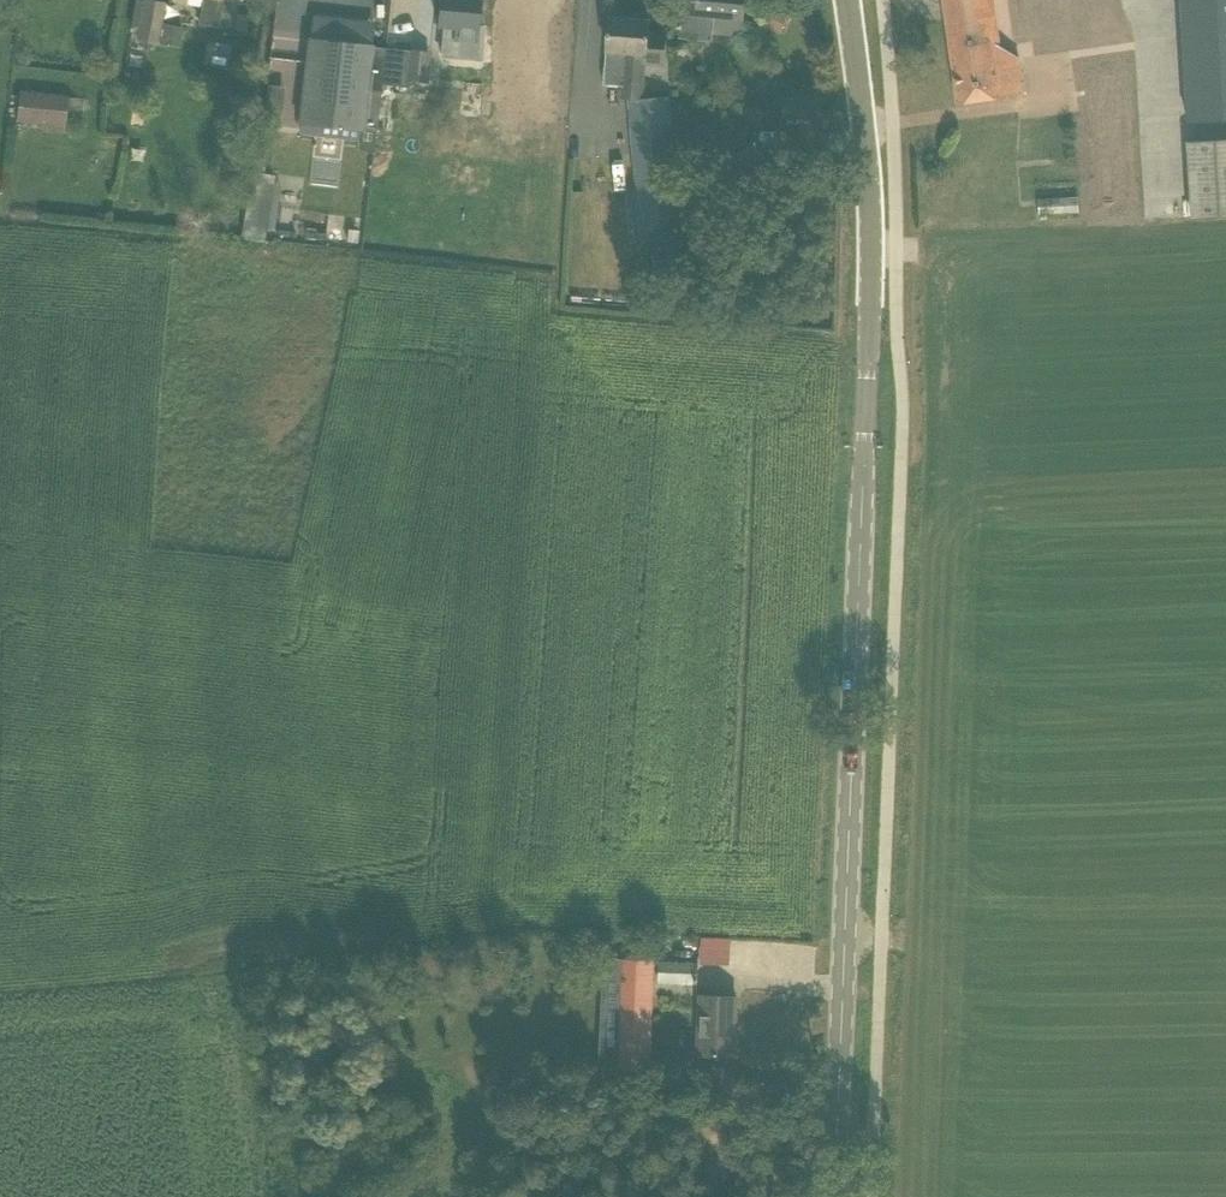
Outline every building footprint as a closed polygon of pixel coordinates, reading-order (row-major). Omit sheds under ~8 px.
[(199,25),(233,31),(238,3),(240,3),(241,0),(204,0),(199,25)] [(438,24),(444,25),(441,56),(480,60),(483,27),(477,26),(479,0),(440,0),(438,24)] [(707,38),(707,32),(743,36),(746,0),(683,0),(680,36),(707,38)] [(944,1),(943,1),(943,2),(945,2),(948,19),(945,19),(946,21),(947,21),(954,72),(959,103),(1006,96),(1006,95),(1011,95),(1025,93),(1020,58),(1001,61),(999,45),(993,0),(944,0),(944,1)] [(1188,122),(1225,120),(1225,0),(1181,0),(1188,122)] [(145,2),(136,41),(157,46),(158,43),(179,47),(183,27),(159,22),(163,6),(145,2)] [(767,5),(759,25),(776,32),(784,12),(767,5)] [(606,53),(604,85),(622,86),(621,100),(627,101),(644,102),(644,100),(645,84),(647,63),(664,64),(667,32),(649,31),(650,20),(610,17),(609,40),(608,53),(606,53)] [(301,126),(301,127),(375,134),(380,86),(384,47),(310,39),(307,64),(301,126)] [(384,47),(381,84),(409,87),(409,80),(427,82),(427,77),(430,52),(384,47)] [(21,91),(17,123),(64,128),(67,96),(21,91)] [(644,102),(627,101),(641,247),(682,243),(680,218),(669,98),(644,100),(644,102)] [(460,101),(459,116),(480,118),(480,117),(481,103),(460,101)] [(1190,141),(1194,219),(1225,217),(1225,139),(1190,141)] [(253,160),(253,161),(257,166),(258,166),(264,167),(265,167),(271,162),(272,154),(267,148),(259,147),(258,149),(254,152),(253,152),(253,160)] [(250,181),(240,239),(264,242),(273,184),(250,181)] [(699,935),(699,962),(730,962),(730,935),(699,935)] [(624,958),(619,1069),(650,1071),(654,959),(624,958)] [(658,983),(696,985),(697,964),(659,962),(658,983)] [(699,1054),(735,1055),(737,997),(701,996),(699,1054)] [(699,1055),(699,1070),(715,1071),(715,1055),(699,1055)]
